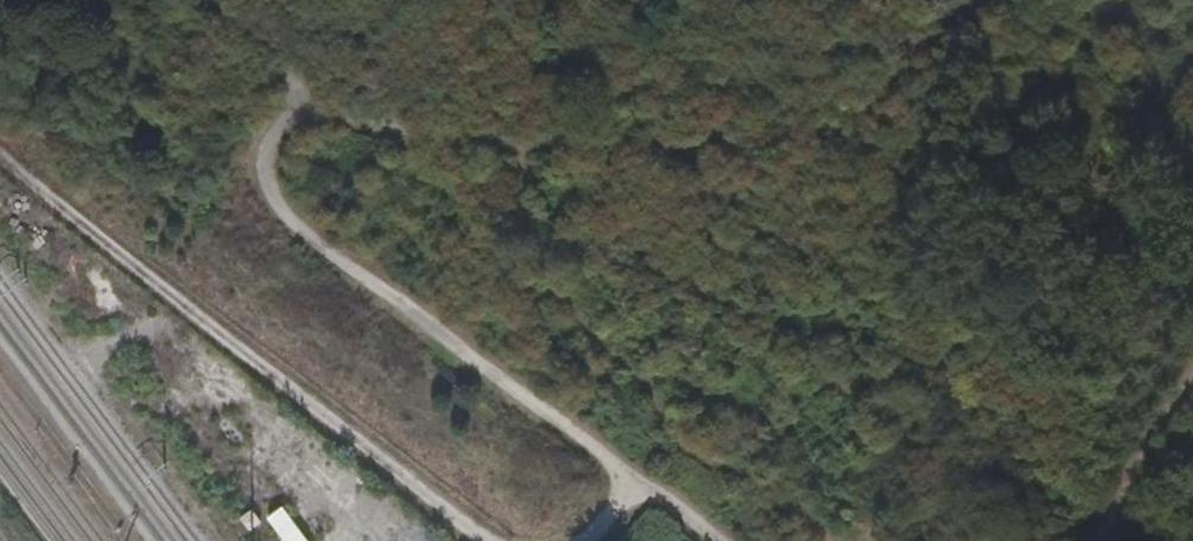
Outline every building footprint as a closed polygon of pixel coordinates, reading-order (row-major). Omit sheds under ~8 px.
[(280,540),(303,540),(280,505),(263,516),(280,540)]
